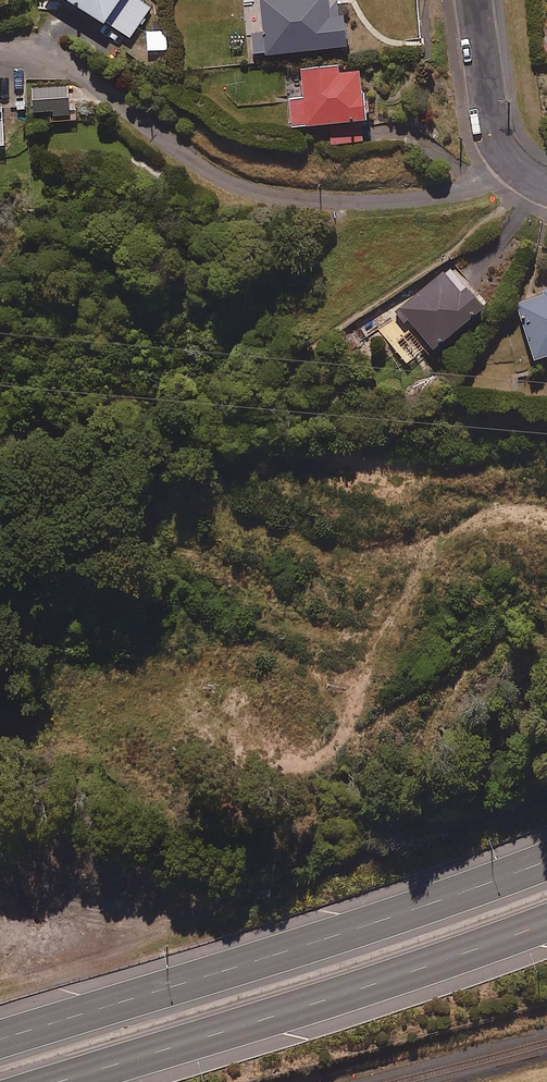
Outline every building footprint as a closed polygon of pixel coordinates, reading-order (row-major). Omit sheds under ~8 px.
[(106,23),(110,18),(133,33),(150,7),(140,0),(71,0),(106,23)] [(261,31),(248,33),(251,54),(262,52),(263,56),(346,46),(342,14),(339,14),(337,0),(258,0),(261,31)] [(335,66),(300,69),(303,96),(288,98),(290,127),(368,119),(365,89),(360,89),(358,71),(336,73),(335,66)] [(70,85),(33,89),(36,111),(53,109),(54,115),(73,113),(70,85)] [(459,291),(443,271),(397,307),(431,350),(484,308),(466,286),(459,291)] [(543,293),(515,302),(532,358),(546,353),(546,288),(542,290),(543,293)]
